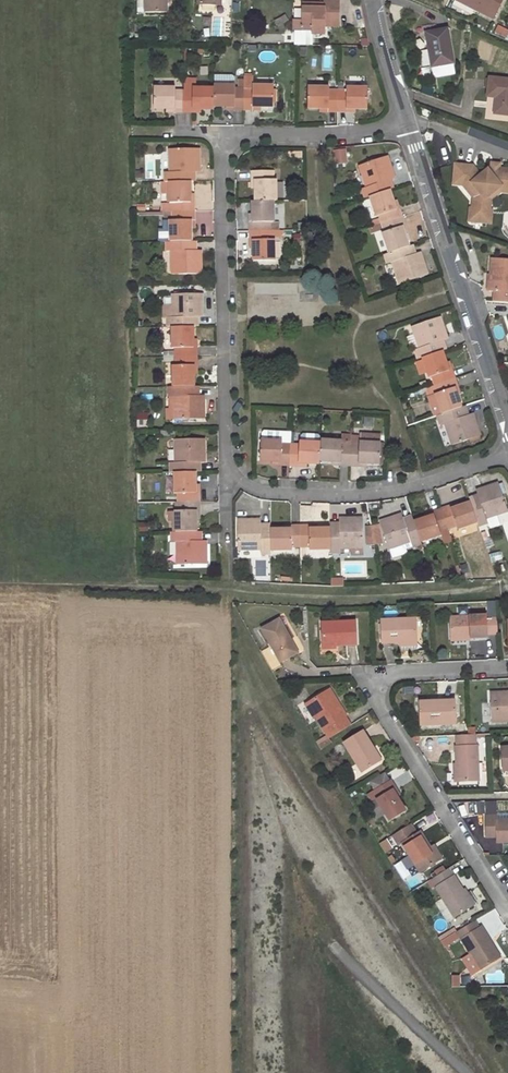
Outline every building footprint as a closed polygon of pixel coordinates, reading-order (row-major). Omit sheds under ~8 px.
[(167,0),(145,0),(145,14),(166,14),(167,0)] [(314,34),(326,35),(326,21),(326,14),(327,14),(339,14),(340,0),(325,0),(325,3),(320,3),(320,8),(315,8),(304,7),(303,20),(296,20),(295,46),(314,46),(314,34)] [(475,8),(479,1),(477,0),(458,0),(475,8)] [(502,0),(477,0),(479,1),(475,8),(493,17),(502,0)] [(453,63),(447,30),(445,30),(426,34),(432,67),(434,67),(435,74),(439,77),(451,74),(453,71),(452,63),(453,63)] [(422,68),(428,67),(426,51),(420,53),(422,68)] [(215,107),(233,108),(234,108),(234,111),(244,111),(244,90),(235,90),(235,87),(233,87),(233,77),(215,76),(215,90),(215,107)] [(490,78),(488,96),(497,97),(497,101),(496,101),(495,113),(507,115),(507,80),(490,78)] [(252,108),(273,108),(273,87),(252,87),(252,90),(244,90),(244,111),(252,111),(252,108)] [(174,89),(154,89),(154,109),(173,109),(174,113),(185,113),(185,92),(174,92),(174,89)] [(193,110),(215,110),(215,107),(215,90),(192,89),(192,92),(185,92),(185,113),(193,113),(193,110)] [(308,110),(327,110),(327,113),(338,113),(339,92),(328,92),(328,89),(308,90),(308,110)] [(347,110),(367,110),(367,90),(346,90),(347,92),(339,92),(338,113),(347,113),(347,110)] [(332,150),(334,164),(346,163),(345,149),(332,150)] [(169,151),(169,173),(164,173),(164,182),(169,181),(190,181),(193,181),(192,170),(198,169),(198,150),(169,151)] [(359,167),(366,188),(360,191),(363,200),(369,198),(389,191),(393,189),(389,179),(395,176),(388,157),(359,167)] [(455,164),(453,184),(462,185),(473,197),(472,208),(470,207),(468,221),(491,223),(492,209),(484,209),(485,195),(489,196),(497,189),(498,185),(507,186),(507,169),(488,167),(487,169),(480,175),(473,166),(455,164)] [(254,181),(255,203),(273,202),(277,202),(276,181),(273,181),(273,172),(251,173),(252,181),(254,181)] [(169,181),(169,205),(171,204),(171,212),(194,211),(194,203),(191,202),(190,181),(169,181)] [(396,211),(389,191),(369,198),(376,218),(379,217),(382,224),(402,218),(399,210),(396,211)] [(252,203),(253,223),(250,223),(250,234),(270,233),(270,223),(274,223),(273,202),(255,203),(252,203)] [(169,221),(170,242),(191,242),(191,221),(194,221),(194,211),(171,212),(171,221),(169,221)] [(381,234),(388,255),(408,248),(401,227),(405,226),(402,218),(382,224),(385,233),(381,234)] [(252,241),(253,261),(274,261),(274,240),(271,241),(270,233),(250,234),(250,241),(252,241)] [(170,253),(171,275),(201,275),(200,255),(194,255),(193,242),(191,242),(170,242),(165,243),(166,253),(170,253)] [(391,264),(399,285),(428,275),(421,255),(415,257),(411,247),(408,248),(388,255),(383,256),(386,265),(391,264)] [(488,290),(494,290),(493,300),(507,302),(507,260),(490,259),(488,290)] [(171,297),(172,319),(166,319),(166,328),(171,328),(193,328),(195,328),(195,315),(202,315),(201,296),(171,297)] [(412,328),(419,349),(414,351),(417,360),(421,358),(441,351),(444,350),(440,339),(447,337),(440,319),(412,328)] [(171,328),(171,349),(173,349),(174,358),(181,358),(196,357),(196,349),(194,349),(193,328),(171,328)] [(448,371),(441,351),(421,358),(428,379),(431,378),(434,385),(453,379),(450,370),(448,371)] [(171,368),(172,388),(194,387),(194,367),(196,367),(196,357),(181,358),(174,358),(174,367),(171,368)] [(461,408),(454,389),(457,388),(453,379),(434,385),(437,395),(434,396),(441,415),(461,408)] [(194,387),(172,388),(167,388),(168,398),(173,397),(174,421),(203,420),(203,401),(196,401),(196,387),(194,387)] [(444,424),(452,446),(480,436),(473,417),(467,419),(463,407),(461,408),(441,415),(436,416),(439,426),(444,424)] [(438,427),(445,446),(449,445),(442,426),(438,427)] [(377,466),(378,444),(378,437),(378,429),(350,428),(349,446),(348,467),(357,467),(357,465),(377,466)] [(298,436),(298,444),(298,446),(290,446),(289,467),(297,467),(297,465),(319,466),(319,463),(320,445),(320,442),(320,437),(298,436)] [(173,474),(195,474),(198,474),(197,461),(203,461),(203,442),(174,442),(174,464),(169,465),(169,474),(173,474)] [(319,463),(339,464),(339,466),(348,467),(349,446),(339,446),(339,443),(320,442),(320,445),(319,463)] [(280,443),(260,443),(259,463),(279,464),(279,467),(289,467),(290,446),(280,446),(280,443)] [(173,474),(173,496),(176,496),(176,503),(198,503),(198,496),(196,495),(195,474),(173,474)] [(485,520),(505,513),(495,484),(477,491),(479,496),(468,500),(469,502),(475,524),(477,528),(486,524),(485,520)] [(469,502),(449,509),(448,506),(440,509),(447,531),(454,528),(454,531),(475,524),(469,502)] [(174,513),(174,534),(196,534),(196,514),(198,514),(198,503),(176,503),(177,514),(174,513)] [(431,515),(413,522),(420,543),(439,536),(438,534),(447,531),(440,509),(430,513),(431,515)] [(388,552),(410,546),(411,549),(421,546),(420,543),(413,522),(412,518),(399,522),(397,517),(377,524),(388,552)] [(330,530),(330,552),(330,557),(339,556),(339,551),(362,551),(362,521),(343,521),(342,527),(330,527),(330,530)] [(238,552),(260,552),(260,557),(270,557),(270,553),(270,545),(269,530),(269,528),(256,528),(256,523),(237,523),(238,552)] [(292,530),(269,530),(270,545),(270,553),(291,553),(291,551),(301,551),(301,550),(301,527),(292,527),(292,530)] [(330,530),(309,530),(309,527),(301,527),(301,550),(301,551),(308,550),(308,553),(330,552),(330,530)] [(176,544),(176,566),(205,566),(205,546),(199,546),(198,534),(196,534),(174,534),(170,534),(170,544),(176,544)] [(345,563),(344,574),(357,574),(357,563),(345,563)] [(502,566),(496,568),(498,574),(504,572),(502,566)] [(486,616),(451,617),(452,640),(486,639),(486,636),(499,636),(498,618),(486,618),(486,616)] [(381,645),(400,645),(400,652),(416,651),(415,619),(380,620),(381,645)] [(352,621),(319,622),(320,647),(352,646),(352,621)] [(260,632),(279,667),(297,657),(279,622),(260,632)] [(336,702),(328,689),(323,692),(331,705),(336,702)] [(316,715),(327,734),(328,735),(331,739),(348,728),(350,727),(345,719),(346,718),(336,702),(331,705),(323,692),(305,704),(313,717),(316,715)] [(498,697),(497,692),(490,692),(492,721),(507,720),(507,697),(498,697)] [(440,703),(419,704),(421,725),(458,724),(457,705),(454,705),(440,705),(440,703)] [(474,736),(490,735),(492,735),(492,728),(481,728),(481,725),(469,726),(469,736),(474,736)] [(327,734),(316,741),(317,742),(319,746),(331,739),(328,735),(327,734)] [(371,751),(360,734),(354,738),(342,745),(361,775),(376,766),(368,753),(371,751)] [(453,749),(456,783),(479,781),(477,748),(475,748),(474,736),(469,736),(456,736),(456,749),(453,749)] [(501,770),(507,769),(507,746),(500,747),(501,770)] [(379,764),(371,751),(368,753),(376,766),(379,764)] [(374,792),(389,783),(384,776),(370,785),(374,792)] [(403,813),(395,800),(394,801),(390,794),(394,792),(389,783),(374,792),(367,796),(372,804),(378,801),(378,802),(369,808),(372,814),(380,809),(388,822),(403,813)] [(398,798),(394,792),(390,794),(394,801),(395,800),(398,798)] [(485,801),(465,803),(466,816),(486,814),(485,801)] [(496,820),(496,818),(484,819),(485,839),(497,838),(497,844),(507,843),(507,820),(496,820)] [(401,845),(418,874),(436,863),(428,848),(418,833),(414,835),(409,827),(390,838),(396,848),(401,845)] [(440,861),(431,846),(428,848),(436,863),(440,861)] [(434,887),(453,918),(472,906),(454,876),(451,877),(448,871),(434,880),(437,886),(434,887)] [(501,960),(479,926),(477,927),(474,923),(457,933),(459,936),(482,973),(501,960)] [(453,928),(438,937),(442,943),(457,933),(453,928)] [(444,946),(459,936),(457,933),(442,943),(444,946)]
